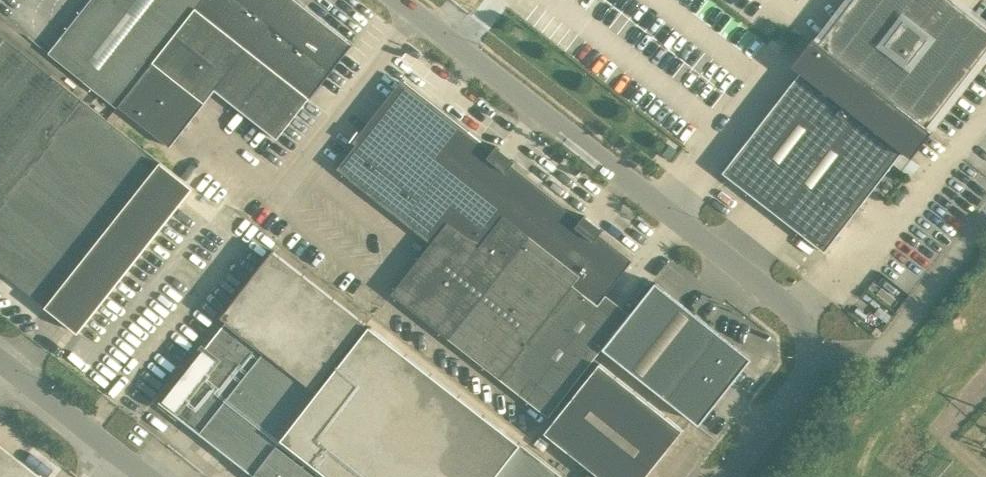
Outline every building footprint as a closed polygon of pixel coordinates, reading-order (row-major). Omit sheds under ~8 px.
[(48,53),(117,106),(118,105),(201,0),(90,0),(60,39),(48,53)] [(118,105),(169,145),(215,88),(240,108),(239,109),(277,139),(351,45),(295,0),(201,0),(118,105)] [(825,252),(903,151),(912,158),(920,147),(932,131),(924,125),(985,45),(985,36),(947,5),(950,1),(952,2),(953,0),(952,0),(857,0),(822,45),(813,39),(801,55),(809,61),(723,173),(825,252)] [(26,330),(44,307),(78,333),(184,199),(208,218),(217,206),(192,186),(191,187),(0,35),(0,271),(6,276),(0,284),(0,309),(26,330)] [(597,304),(629,263),(596,238),(603,230),(584,216),(578,223),(553,204),(555,201),(510,166),(514,160),(513,159),(506,167),(491,155),(497,147),(496,146),(491,151),(402,81),(354,142),(355,143),(336,167),(432,242),(392,293),(548,416),(621,323),(597,304)] [(225,322),(163,400),(202,431),(252,470),(367,323),(278,254),(225,322)] [(655,284),(651,289),(604,349),(699,425),(751,360),(655,284)] [(252,470),(254,472),(254,473),(259,476),(562,476),(524,447),(521,445),(369,326),(367,323),(252,470)] [(683,430),(600,363),(544,433),(600,476),(645,476),(683,430)] [(0,446),(0,476),(39,476),(0,446)]
